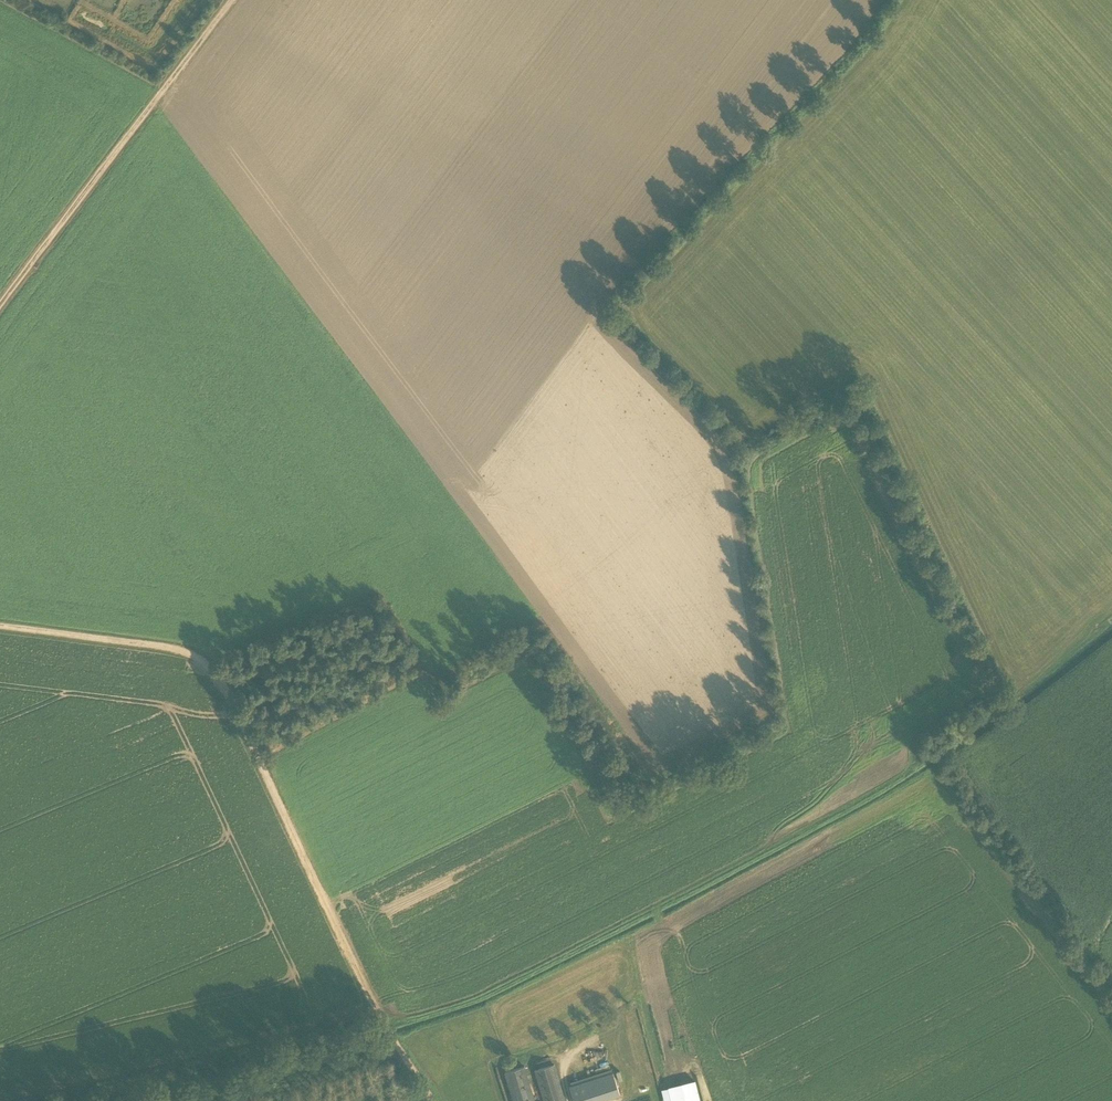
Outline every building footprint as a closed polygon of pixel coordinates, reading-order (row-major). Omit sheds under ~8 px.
[(555,1064),(535,1070),(544,1100),(566,1100),(555,1064)] [(525,1066),(505,1072),(513,1100),(536,1100),(525,1066)] [(620,1095),(613,1072),(569,1085),(574,1100),(600,1100),(620,1095)]
